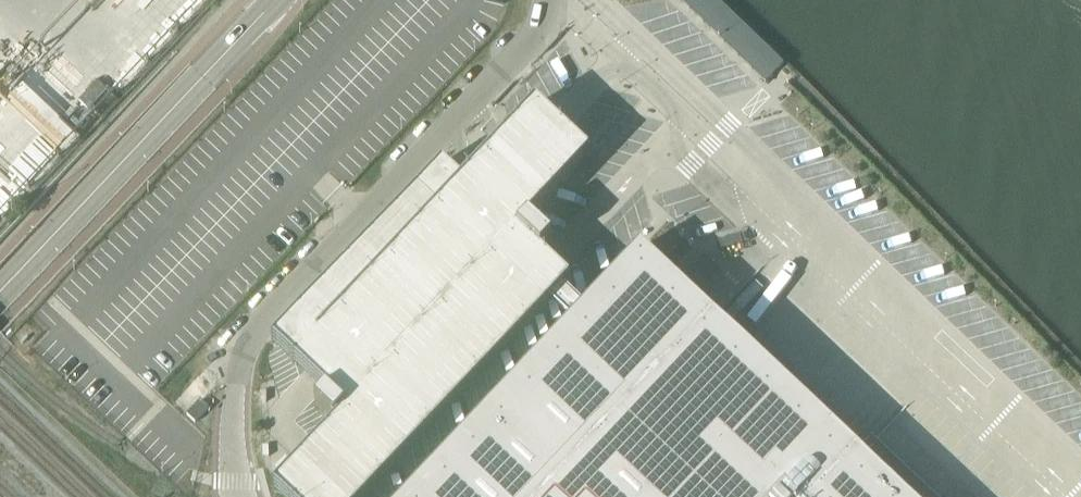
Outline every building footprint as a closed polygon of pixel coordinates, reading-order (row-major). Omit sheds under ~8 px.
[(721,40),(766,84),(775,74),(784,65),(716,0),(679,0),(721,40)] [(534,101),(498,140),(461,179),(453,172),(440,160),(273,341),(348,411),(275,489),(283,496),(358,496),(546,296),(557,283),(563,278),(510,229),(585,148),(534,101)] [(527,222),(516,234),(540,256),(551,244),(527,222)] [(860,457),(787,389),(714,320),(692,299),(688,295),(640,249),(609,282),(585,308),(582,310),(572,321),(549,345),(548,346),(494,405),(406,496),(902,496),(860,457)] [(704,258),(684,278),(694,288),(688,295),(692,299),(718,271),(704,258)] [(557,283),(546,296),(572,321),(585,308),(557,283)] [(325,395),(314,407),(334,426),(345,414),(325,395)] [(208,410),(200,402),(187,416),(186,417),(195,424),(208,410)]
